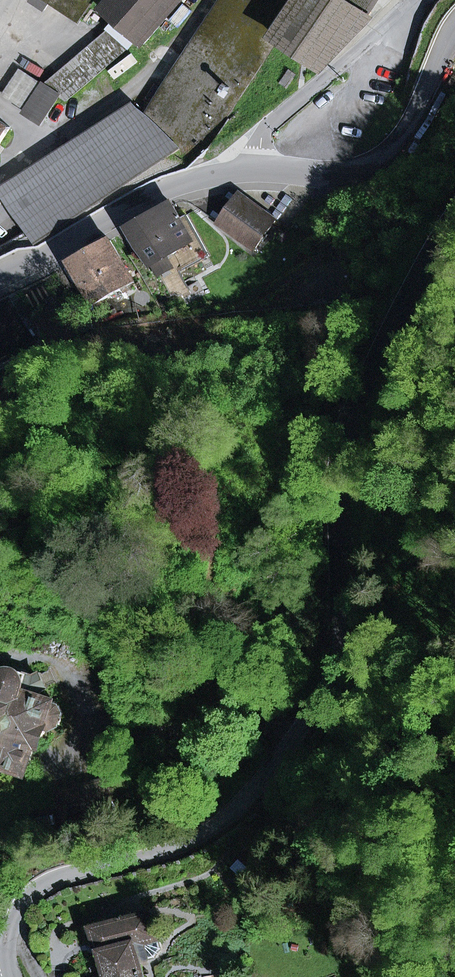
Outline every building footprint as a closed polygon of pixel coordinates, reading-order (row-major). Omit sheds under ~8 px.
[(196,160),(277,37),(301,0),(223,0),(144,120),(132,108),(4,189),(39,241),(179,149),(196,160)] [(94,0),(32,0),(31,2),(45,10),(51,1),(80,20),(94,0)] [(103,9),(116,20),(137,38),(144,44),(183,0),(111,0),(103,9)] [(277,37),(318,66),(343,49),(392,0),(301,0),(277,37)] [(129,48),(137,38),(116,20),(108,29),(129,48)] [(108,29),(43,85),(59,96),(67,101),(129,48),(108,29)] [(43,85),(20,70),(3,95),(26,110),(43,85)] [(43,85),(26,110),(43,121),(59,96),(43,85)] [(11,128),(0,121),(0,144),(11,128)] [(194,204),(255,249),(276,221),(215,177),(194,204)] [(187,216),(180,220),(173,207),(133,229),(144,248),(148,255),(134,262),(156,301),(175,295),(179,296),(187,290),(177,272),(174,266),(172,267),(167,259),(176,253),(184,268),(209,255),(187,216)] [(134,283),(111,241),(73,262),(96,304),(134,283)] [(130,256),(134,262),(148,255),(144,248),(130,256)] [(177,272),(184,268),(176,253),(167,259),(172,267),(174,266),(177,272)] [(2,767),(27,775),(36,746),(40,747),(46,729),(51,730),(59,727),(63,714),(59,706),(54,705),(55,702),(39,697),(43,690),(36,676),(17,671),(12,671),(5,674),(0,683),(0,772),(2,767)] [(140,961),(154,957),(160,949),(151,913),(92,928),(98,952),(101,951),(108,976),(144,976),(140,961)]
